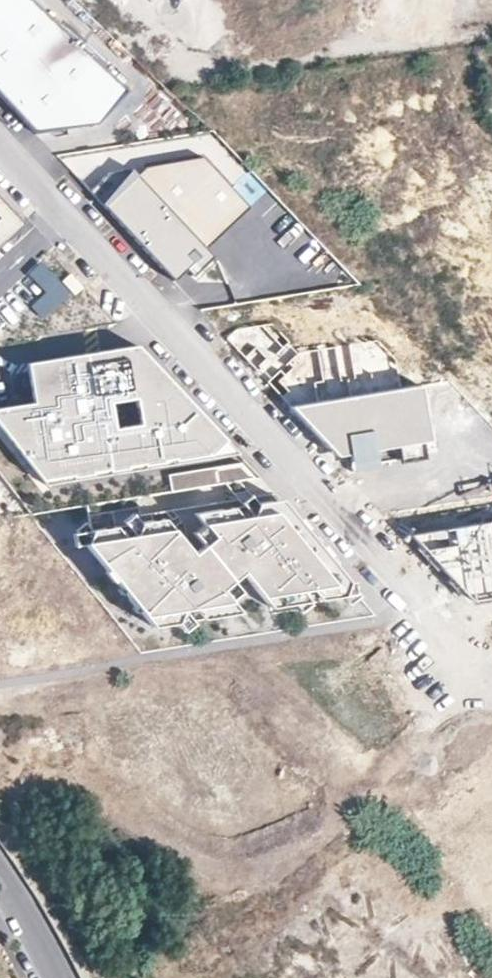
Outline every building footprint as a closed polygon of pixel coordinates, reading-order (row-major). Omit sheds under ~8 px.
[(40,137),(105,127),(128,97),(30,0),(0,0),(0,94),(40,137)] [(125,164),(96,193),(177,286),(193,270),(201,280),(218,259),(210,248),(250,209),(203,155),(125,164)] [(26,228),(0,200),(0,254),(26,228)] [(36,294),(62,293),(61,262),(35,263),(36,294)] [(236,329),(225,338),(290,405),(401,388),(396,360),(377,341),(298,353),(272,324),(236,329)] [(234,452),(139,351),(134,346),(27,363),(35,407),(0,412),(0,426),(43,484),(234,452)] [(416,388),(291,407),(341,458),(423,447),(416,388)] [(176,491),(201,484),(199,474),(173,480),(176,491)] [(268,515),(261,530),(286,526),(345,597),(274,610),(281,620),(319,613),(318,610),(327,609),(328,611),(354,607),(358,592),(291,510),(268,515)] [(206,526),(216,537),(252,531),(243,519),(206,526)] [(418,535),(478,600),(491,597),(491,524),(418,535)] [(204,567),(184,542),(144,549),(135,551),(98,557),(157,630),(192,624),(206,622),(244,616),(242,611),(251,604),(244,595),(255,586),(274,610),(345,597),(286,526),(261,530),(252,531),(216,537),(225,550),(204,567)] [(152,535),(144,549),(184,542),(174,531),(152,535)] [(103,543),(98,557),(135,551),(127,540),(103,543)] [(250,624),(244,616),(206,622),(211,631),(250,624)] [(188,636),(192,624),(157,630),(165,639),(188,636)] [(256,935),(271,959),(307,937),(295,918),(287,922),(284,918),(256,935)] [(347,927),(317,948),(335,973),(365,952),(347,927)]
